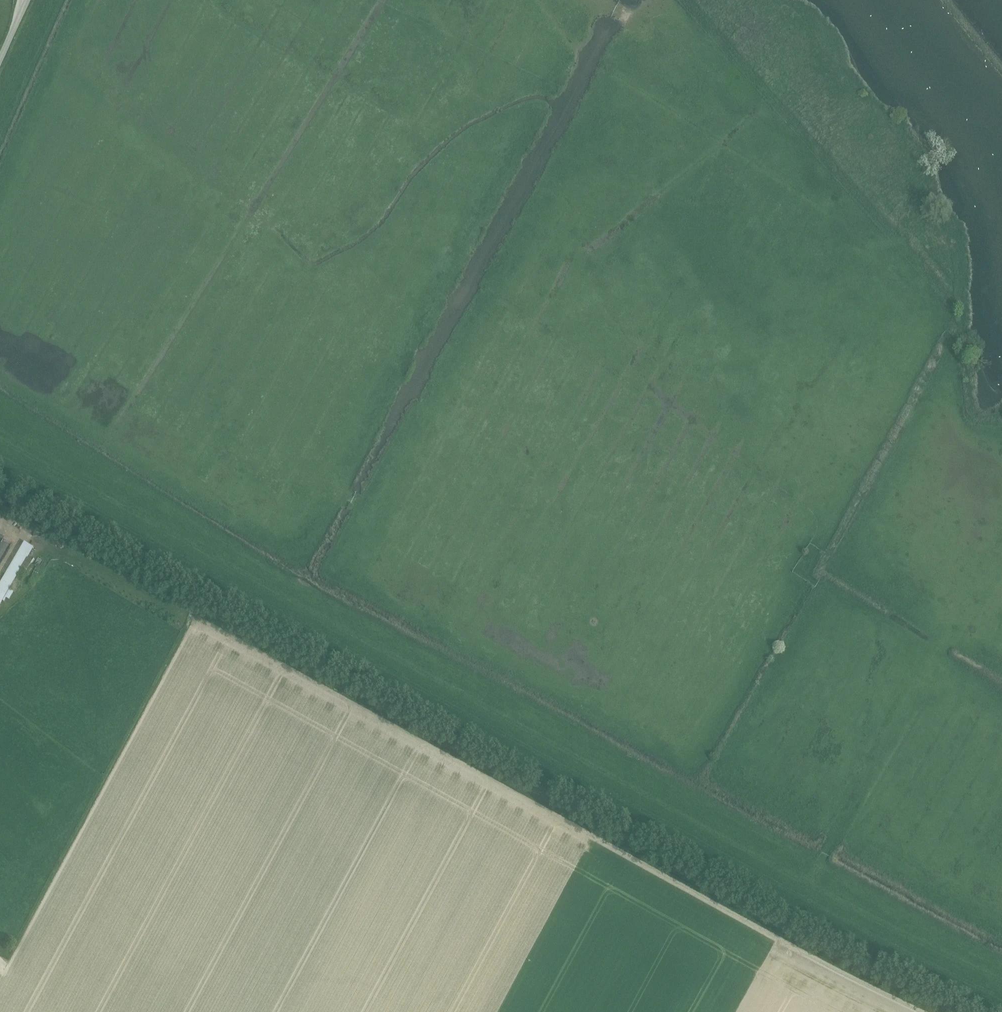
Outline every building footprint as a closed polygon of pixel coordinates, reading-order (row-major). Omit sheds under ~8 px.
[(24,542),(0,584),(0,605),(3,601),(4,601),(6,598),(9,599),(14,592),(10,589),(22,569),(26,571),(32,561),(27,558),(33,548),(24,542)]
